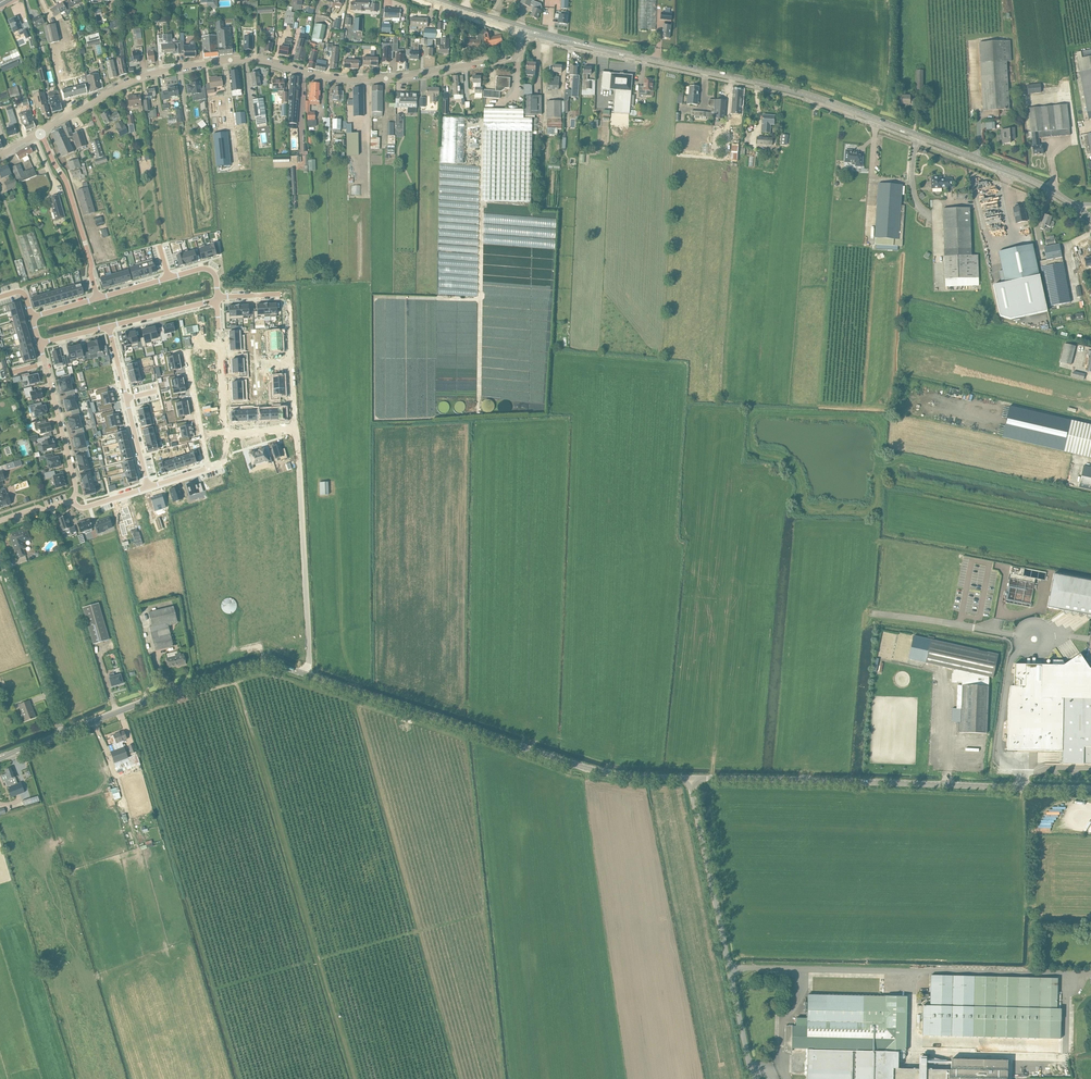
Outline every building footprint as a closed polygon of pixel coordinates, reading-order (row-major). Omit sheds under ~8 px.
[(74,6),(82,2),(81,0),(70,0),(66,2),(70,8),(74,6)] [(291,7),(287,6),(287,10),(286,10),(286,11),(291,12),(292,8),(296,9),(296,0),(291,0),(291,7)] [(360,8),(369,8),(369,0),(355,0),(355,2),(350,2),(350,10),(355,11),(355,9),(360,10),(360,8)] [(532,0),(522,0),(520,3),(530,7),(531,5),(535,6),(535,8),(533,7),(531,11),(533,12),(531,16),(538,19),(541,10),(542,7),(541,4),(532,0)] [(639,29),(656,29),(656,0),(640,0),(639,29)] [(70,8),(66,2),(63,4),(62,3),(56,6),(60,14),(64,11),(67,16),(72,13),(70,9),(70,8)] [(60,14),(56,6),(50,10),(54,17),(60,14)] [(307,6),(306,11),(308,11),(307,14),(313,15),(314,7),(307,6)] [(381,17),(384,17),(400,18),(400,9),(389,9),(389,7),(384,7),(384,12),(381,12),(381,17)] [(133,20),(136,11),(130,8),(126,17),(133,20)] [(97,23),(96,15),(102,14),(101,9),(92,11),(94,27),(106,23),(103,22),(97,23)] [(286,11),(284,23),(288,23),(290,29),(293,29),(295,13),(291,12),(287,11),(286,11)] [(567,24),(568,15),(568,13),(564,12),(564,15),(560,14),(558,23),(567,24)] [(661,12),(660,20),(672,21),(672,13),(661,12)] [(40,16),(32,20),(36,27),(44,23),(40,16)] [(9,21),(14,33),(23,29),(18,17),(9,21)] [(416,29),(417,26),(427,27),(427,18),(411,17),(410,26),(411,26),(411,29),(416,29)] [(335,28),(333,28),(333,29),(340,30),(342,30),(344,20),(342,20),(342,19),(336,18),(335,21),(334,22),(336,22),(335,28)] [(362,32),(363,19),(355,18),(354,31),(362,32)] [(216,24),(216,29),(218,48),(219,55),(233,54),(230,28),(224,28),(223,23),(216,24)] [(311,40),(311,41),(316,42),(319,43),(319,41),(322,42),(325,25),(314,23),(312,38),(311,40)] [(381,24),(381,33),(384,33),(389,33),(389,24),(385,24),(381,24)] [(664,24),(662,37),(669,38),(671,25),(664,24)] [(301,27),(299,38),(295,51),(296,51),(294,59),(302,61),(302,60),(304,61),(307,49),(306,49),(309,35),(304,33),(305,28),(301,27)] [(26,39),(31,37),(28,28),(22,30),(26,39)] [(436,38),(436,34),(436,29),(424,29),(423,38),(436,39),(436,38)] [(266,37),(266,42),(264,51),(271,52),(274,37),(273,37),(274,32),(266,31),(265,36),(267,37),(266,37)] [(87,46),(101,43),(99,33),(95,34),(85,37),(86,43),(87,46)] [(501,35),(492,37),(492,33),(484,34),(485,38),(485,39),(486,47),(503,43),(501,35)] [(158,39),(157,39),(157,44),(158,56),(165,55),(164,53),(168,53),(167,34),(162,35),(163,38),(158,39)] [(172,34),(167,34),(168,53),(172,52),(173,54),(179,54),(178,43),(172,43),(172,34)] [(442,38),(440,38),(440,34),(436,34),(436,38),(436,46),(439,46),(438,53),(442,53),(443,55),(448,55),(449,53),(449,46),(448,46),(449,38),(442,38)] [(209,54),(210,57),(218,56),(217,50),(216,35),(209,36),(211,54),(209,54)] [(477,35),(477,40),(465,39),(464,47),(480,48),(481,45),(484,45),(484,35),(477,35)] [(209,36),(202,37),(203,51),(204,58),(210,57),(209,54),(211,54),(209,36)] [(244,37),(244,50),(252,50),(253,37),(244,37)] [(393,44),(393,52),(397,52),(397,54),(396,54),(396,63),(403,63),(404,49),(397,49),(398,38),(394,37),(393,44)] [(290,44),(291,40),(285,38),(284,47),(280,46),(278,54),(279,55),(280,56),(281,56),(282,56),(282,55),(287,56),(288,48),(289,44),(290,44)] [(418,60),(418,52),(419,45),(421,45),(421,39),(414,39),(414,43),(411,42),(411,47),(410,50),(409,52),(409,59),(418,60)] [(421,39),(421,45),(426,45),(426,48),(425,48),(424,57),(432,57),(432,48),(435,48),(435,40),(421,39)] [(979,42),(983,111),(1010,109),(1007,61),(1011,61),(1010,40),(979,42)] [(196,57),(195,45),(195,42),(194,41),(193,41),(191,41),(189,42),(189,43),(189,45),(184,45),(184,41),(180,41),(180,54),(184,54),(184,57),(196,57)] [(339,48),(333,47),(333,44),(328,44),(327,51),(332,51),(331,54),(330,68),(336,69),(338,55),(339,48)] [(393,52),(393,44),(389,44),(389,48),(383,48),(382,62),(383,62),(383,63),(386,63),(386,62),(389,62),(390,53),(389,53),(389,51),(393,52)] [(135,48),(135,51),(132,52),(133,57),(130,57),(131,62),(133,62),(133,63),(140,62),(139,56),(142,55),(142,47),(135,48)] [(150,49),(150,51),(147,52),(148,63),(155,62),(154,56),(158,56),(157,48),(150,49)] [(315,70),(316,63),(315,63),(317,51),(312,50),(308,68),(315,70)] [(1087,112),(1088,119),(1090,119),(1090,56),(1082,58),(1081,52),(1076,52),(1087,112)] [(123,56),(117,57),(116,60),(120,76),(125,74),(127,74),(123,56)] [(351,68),(351,60),(351,56),(348,56),(348,60),(344,60),(343,68),(351,68)] [(9,63),(1,67),(3,72),(22,64),(20,59),(19,57),(9,61),(9,63)] [(316,63),(315,70),(325,72),(326,65),(327,61),(317,59),(316,63)] [(113,60),(106,62),(110,78),(117,77),(113,60)] [(527,66),(523,66),(524,74),(526,75),(535,75),(535,70),(536,70),(536,64),(527,63),(527,66)] [(553,65),(553,72),(552,82),(548,82),(548,89),(559,90),(559,77),(557,77),(557,72),(562,72),(562,65),(553,65)] [(579,97),(578,97),(580,79),(580,76),(578,76),(578,72),(577,72),(578,66),(571,66),(570,75),(573,75),(571,97),(579,97)] [(583,74),(582,90),(587,90),(586,92),(595,92),(595,81),(592,80),(592,82),(587,82),(588,74),(591,74),(592,67),(591,67),(588,67),(587,67),(584,67),(583,74)] [(38,70),(39,72),(41,82),(47,81),(44,68),(38,70)] [(241,90),(239,70),(229,71),(231,91),(241,90)] [(257,72),(257,71),(254,71),(254,73),(251,73),(253,88),(260,86),(259,81),(261,81),(260,75),(259,75),(258,72),(257,72)] [(610,73),(610,72),(602,72),(601,89),(615,90),(614,106),(630,107),(633,75),(624,74),(624,73),(623,73),(623,74),(621,74),(621,73),(620,73),(620,74),(610,73)] [(88,75),(87,76),(88,81),(89,85),(87,86),(89,94),(91,93),(93,92),(99,89),(101,88),(103,88),(101,80),(99,80),(98,73),(96,74),(89,75),(88,75)] [(288,118),(288,123),(297,124),(297,118),(298,100),(300,76),(290,76),(288,100),(290,100),(288,118)] [(463,82),(463,76),(452,76),(453,95),(463,94),(463,85),(460,85),(460,82),(463,82)] [(477,76),(474,76),(473,76),(473,83),(476,83),(476,87),(475,87),(475,93),(483,94),(483,87),(481,87),(481,83),(481,76),(477,76)] [(210,84),(206,84),(207,94),(214,93),(214,87),(222,86),(221,77),(214,78),(213,77),(209,78),(210,84)] [(505,89),(505,88),(510,88),(510,80),(504,79),(504,77),(497,77),(496,87),(496,91),(484,90),(483,97),(500,98),(500,91),(501,91),(505,89)] [(284,91),(284,88),(284,79),(272,80),(272,89),(277,88),(277,91),(284,91)] [(647,91),(652,91),(653,80),(645,79),(644,86),(640,86),(639,95),(647,95),(647,91)] [(190,85),(187,85),(188,93),(192,93),(192,94),(201,93),(201,94),(202,100),(206,99),(204,86),(202,87),(200,87),(199,82),(190,83),(190,85)] [(311,83),(310,101),(320,101),(320,83),(311,83)] [(85,84),(77,87),(79,95),(87,93),(85,84)] [(533,117),(533,119),(535,119),(535,115),(541,115),(541,95),(532,95),(532,84),(524,84),(524,96),(525,96),(525,110),(525,117),(533,117)] [(1040,84),(1027,85),(1028,94),(1041,93),(1040,84)] [(17,86),(8,89),(11,98),(20,95),(17,86)] [(372,112),(372,117),(382,117),(382,112),(382,86),(372,86),(372,112)] [(687,94),(687,104),(698,104),(699,87),(690,86),(689,94),(687,94)] [(70,88),(69,89),(71,97),(79,95),(77,87),(70,88)] [(170,99),(170,97),(178,96),(177,87),(168,88),(168,91),(163,92),(165,100),(170,99)] [(343,99),(343,91),(341,91),(341,87),(334,87),(334,95),(332,95),(332,100),(343,99)] [(364,116),(363,94),(363,88),(353,88),(353,100),(348,100),(348,106),(353,106),(353,116),(364,116)] [(426,96),(430,96),(430,102),(436,102),(436,96),(438,96),(439,88),(427,88),(426,96)] [(69,89),(62,91),(64,99),(71,97),(69,89)] [(147,97),(151,96),(152,100),(155,99),(155,96),(154,89),(146,90),(147,97)] [(734,89),(732,113),(741,113),(743,90),(734,89)] [(43,119),(45,119),(48,118),(50,117),(44,92),(33,95),(36,108),(40,107),(43,119)] [(400,94),(399,99),(395,99),(395,103),(395,107),(416,108),(417,93),(408,93),(408,94),(400,94)] [(59,95),(49,97),(50,106),(52,112),(62,110),(59,95)] [(128,97),(129,106),(133,106),(133,107),(141,106),(140,96),(128,97)] [(901,96),(900,104),(909,104),(909,105),(916,105),(916,98),(910,98),(910,96),(901,96)] [(149,99),(143,100),(145,112),(146,119),(157,117),(156,109),(153,110),(150,111),(149,99)] [(263,99),(252,100),(256,120),(256,124),(267,123),(266,119),(263,99)] [(714,118),(715,100),(709,99),(708,106),(712,107),(711,112),(691,111),(691,115),(695,116),(695,118),(704,119),(704,117),(714,118)] [(715,100),(714,118),(724,118),(726,101),(715,100)] [(305,101),(305,113),(307,113),(307,127),(316,127),(316,120),(315,120),(315,112),(310,112),(310,101),(305,101)] [(564,118),(564,112),(564,101),(547,101),(547,118),(548,135),(557,135),(557,130),(562,130),(562,118),(564,118)] [(1031,133),(1033,146),(1032,146),(1033,154),(1038,154),(1043,154),(1042,145),(1040,146),(1039,138),(1070,135),(1070,129),(1067,104),(1028,108),(1031,133)] [(9,124),(10,127),(6,129),(8,137),(17,134),(14,126),(13,124),(17,123),(11,106),(6,108),(11,123),(9,124)] [(525,117),(525,110),(484,109),(483,201),(531,201),(533,119),(533,117),(525,117)] [(35,127),(30,114),(32,114),(30,110),(19,114),(26,131),(35,127)] [(108,111),(101,115),(105,125),(120,117),(117,112),(110,116),(108,111)] [(235,124),(245,123),(245,111),(235,112),(235,124)] [(404,130),(404,114),(401,114),(396,114),(396,115),(395,115),(395,127),(397,127),(397,130),(404,130)] [(763,115),(763,123),(763,124),(763,132),(770,132),(770,124),(774,124),(775,116),(763,115)] [(441,117),(440,162),(463,163),(464,117),(441,117)] [(341,132),(341,129),(340,129),(341,120),(333,119),(332,132),(341,132)] [(121,121),(115,124),(117,128),(116,129),(120,137),(128,133),(124,125),(123,125),(121,121)] [(74,141),(76,149),(86,145),(82,131),(72,134),(68,123),(61,126),(62,128),(63,127),(70,142),(74,141)] [(248,144),(246,126),(238,126),(240,145),(248,144)] [(63,127),(62,128),(51,133),(62,157),(74,151),(70,142),(63,127)] [(1014,128),(1009,128),(1009,129),(1001,129),(1002,144),(1011,143),(1010,139),(1015,139),(1014,128)] [(227,133),(213,134),(216,167),(231,165),(227,133)] [(351,133),(346,133),(347,155),(359,155),(358,133),(351,133)] [(1087,134),(1079,135),(1082,148),(1085,147),(1086,155),(1090,154),(1090,133),(1087,134)] [(757,137),(757,144),(772,145),(773,138),(757,137)] [(379,149),(380,138),(371,138),(370,149),(379,149)] [(98,140),(91,142),(96,158),(103,156),(98,140)] [(29,159),(27,155),(33,152),(30,146),(16,154),(19,160),(23,158),(25,161),(29,159)] [(846,150),(845,162),(856,163),(855,166),(862,166),(863,157),(858,156),(859,154),(852,153),(852,151),(846,150)] [(78,159),(68,163),(70,171),(81,167),(78,159)] [(20,164),(11,168),(16,180),(17,180),(19,183),(37,175),(33,168),(23,172),(20,164)] [(478,261),(480,165),(439,164),(439,199),(438,243),(437,251),(439,251),(438,265),(439,265),(438,294),(477,295),(477,276),(475,276),(476,261),(478,261)] [(10,175),(11,175),(7,166),(0,169),(0,176),(1,179),(5,178),(6,181),(4,182),(7,191),(18,186),(14,178),(11,179),(10,175)] [(80,169),(71,172),(72,178),(78,176),(80,180),(85,178),(84,174),(81,175),(80,169)] [(941,177),(932,177),(932,188),(941,188),(941,187),(952,187),(951,178),(944,179),(941,180),(941,177)] [(82,183),(84,188),(76,190),(84,216),(95,212),(86,182),(82,183)] [(902,246),(905,205),(901,205),(902,185),(878,183),(874,244),(876,244),(876,249),(897,250),(897,246),(902,246)] [(351,185),(351,194),(361,195),(361,185),(351,185)] [(49,198),(56,220),(65,218),(58,195),(49,198)] [(1027,221),(1023,205),(1022,206),(1021,205),(1016,206),(1015,207),(1013,208),(1015,214),(1016,217),(1015,217),(1017,223),(1027,221)] [(970,208),(943,208),(944,256),(945,264),(945,279),(945,287),(979,285),(979,278),(978,255),(971,255),(970,208)] [(554,248),(556,217),(484,213),(482,233),(483,233),(483,244),(554,248)] [(1045,214),(1042,224),(1040,229),(1044,230),(1045,225),(1051,228),(1053,227),(1054,223),(1054,222),(1051,220),(1052,217),(1045,214)] [(18,234),(30,271),(46,266),(33,229),(18,234)] [(216,242),(210,244),(210,246),(213,256),(219,255),(216,244),(216,242)] [(1040,261),(1041,267),(1049,306),(1070,302),(1062,257),(1059,244),(1044,247),(1046,260),(1040,261)] [(204,245),(198,247),(199,249),(202,260),(208,258),(204,245)] [(204,245),(208,258),(213,256),(210,246),(205,248),(204,245)] [(1039,275),(1032,245),(999,252),(1003,270),(999,271),(1001,282),(1005,281),(1005,282),(993,285),(1000,316),(1011,319),(1047,311),(1039,275)] [(188,250),(182,252),(186,264),(191,263),(188,252),(188,250)] [(194,251),(188,252),(191,263),(197,261),(194,251)] [(181,252),(172,255),(173,261),(178,260),(179,266),(186,264),(182,252),(181,252)] [(21,259),(14,261),(21,285),(28,283),(21,259)] [(152,259),(146,261),(150,274),(156,272),(152,259)] [(146,261),(140,262),(144,275),(150,274),(146,261)] [(140,262),(135,264),(135,267),(138,277),(144,275),(140,262)] [(2,281),(11,279),(7,266),(0,268),(0,276),(2,281)] [(135,267),(130,268),(133,278),(138,277),(135,267)] [(128,270),(122,272),(125,282),(131,280),(128,270)] [(122,272),(117,274),(120,283),(125,282),(122,272)] [(117,274),(111,275),(114,285),(120,283),(117,274)] [(106,275),(100,277),(103,288),(109,286),(106,277),(106,275)] [(106,277),(109,286),(114,285),(111,275),(106,277)] [(80,283),(74,285),(75,286),(78,295),(84,294),(80,283)] [(75,286),(70,287),(72,297),(78,295),(75,286)] [(70,287),(64,289),(67,298),(72,297),(70,287)] [(61,290),(59,290),(62,300),(63,300),(67,298),(64,289),(61,290)] [(59,290),(53,292),(56,302),(62,300),(59,290)] [(53,292),(48,293),(51,303),(56,302),(53,292)] [(48,293),(43,295),(46,305),(51,303),(48,293)] [(37,294),(31,296),(34,308),(40,306),(38,297),(37,296),(38,296),(37,294)] [(38,296),(37,296),(38,297),(40,306),(46,305),(43,295),(38,296)] [(11,311),(21,308),(19,302),(6,306),(8,312),(11,311)] [(257,311),(254,311),(254,318),(264,318),(263,304),(257,305),(257,311)] [(229,313),(226,313),(226,322),(230,322),(230,319),(236,319),(235,306),(229,306),(229,313)] [(11,311),(12,317),(23,314),(21,308),(11,311)] [(14,322),(24,319),(23,314),(12,317),(14,322)] [(14,322),(11,323),(13,329),(26,325),(24,319),(14,322)] [(164,332),(160,333),(162,341),(167,340),(165,334),(175,332),(173,324),(162,326),(164,332)] [(26,325),(13,329),(15,334),(17,334),(17,333),(27,331),(26,325)] [(155,327),(148,328),(152,342),(162,340),(162,341),(160,333),(157,334),(155,327)] [(143,337),(140,338),(142,347),(146,346),(145,344),(152,342),(148,328),(142,330),(143,334),(143,337)] [(19,339),(29,336),(27,331),(17,333),(17,334),(19,339)] [(135,332),(128,333),(132,347),(138,346),(139,348),(142,347),(140,338),(137,339),(135,332)] [(124,342),(120,343),(123,352),(126,351),(126,349),(130,348),(132,347),(128,333),(122,335),(124,342)] [(20,345),(31,342),(29,336),(19,339),(20,345)] [(100,340),(94,342),(96,353),(97,356),(97,357),(99,357),(98,356),(104,355),(103,352),(103,351),(100,340)] [(31,342),(20,345),(22,350),(32,347),(31,342)] [(89,352),(86,353),(87,359),(91,358),(90,355),(96,353),(94,342),(87,343),(89,352)] [(1065,343),(1060,362),(1071,365),(1075,346),(1065,343)] [(80,345),(74,347),(77,360),(83,359),(84,360),(87,359),(86,353),(82,353),(80,345)] [(21,357),(22,357),(22,356),(23,356),(34,353),(32,347),(22,350),(19,351),(21,357)] [(69,357),(66,358),(68,364),(71,363),(71,362),(77,360),(74,347),(67,348),(69,357)] [(59,350),(52,352),(55,364),(62,363),(63,365),(66,365),(64,356),(61,357),(59,350)] [(22,356),(22,357),(24,362),(35,359),(34,353),(23,356),(22,356)] [(170,354),(164,355),(165,365),(180,362),(178,356),(171,357),(170,354)] [(232,363),(230,363),(231,367),(246,366),(243,366),(243,360),(246,359),(245,356),(239,356),(239,359),(231,360),(232,363)] [(167,371),(164,372),(165,375),(174,374),(173,370),(181,369),(180,362),(165,365),(167,371)] [(138,363),(126,366),(128,372),(140,369),(138,363)] [(246,366),(231,367),(231,370),(232,370),(232,373),(240,373),(240,376),(247,376),(246,366)] [(98,384),(109,382),(106,372),(101,373),(100,369),(93,371),(95,375),(95,374),(98,384)] [(140,369),(128,372),(129,378),(140,375),(142,375),(141,369),(140,369)] [(1074,371),(1072,377),(1083,380),(1085,374),(1074,371)] [(30,376),(29,373),(21,375),(23,382),(23,381),(28,380),(30,385),(30,384),(31,385),(35,384),(35,383),(40,382),(38,374),(30,376)] [(63,379),(58,381),(59,383),(59,384),(60,387),(71,384),(69,378),(71,378),(70,374),(62,376),(63,379)] [(140,375),(129,378),(131,384),(141,381),(140,375)] [(175,377),(168,378),(170,388),(184,385),(183,379),(175,380),(175,377)] [(71,384),(60,387),(61,390),(62,390),(62,393),(66,392),(67,395),(75,393),(74,390),(72,390),(71,384)] [(184,385),(170,388),(172,398),(178,397),(178,393),(185,392),(184,385)] [(32,392),(31,387),(24,389),(25,394),(30,393),(32,401),(43,398),(41,390),(32,392)] [(108,388),(95,391),(96,395),(100,394),(101,400),(100,400),(114,397),(113,391),(108,392),(108,388)] [(284,389),(271,390),(271,399),(278,399),(279,399),(278,396),(284,395),(284,389)] [(65,402),(64,402),(64,406),(76,403),(74,397),(75,397),(75,393),(67,395),(68,398),(64,399),(65,402)] [(101,406),(99,406),(100,410),(112,407),(111,404),(116,403),(114,397),(100,400),(101,406)] [(179,400),(171,401),(172,405),(173,405),(174,411),(188,408),(187,402),(180,403),(179,400)] [(466,408),(466,407),(465,405),(465,404),(464,403),(463,402),(462,402),(460,401),(459,401),(458,401),(456,402),(455,403),(454,403),(454,405),(453,406),(453,407),(453,408),(453,410),(454,411),(455,412),(456,413),(457,413),(458,414),(459,414),(461,414),(462,413),(463,413),(464,412),(465,411),(465,409),(466,408)] [(450,410),(450,408),(450,407),(450,406),(449,404),(448,403),(447,402),(445,402),(444,402),(442,402),(441,402),(440,403),(439,404),(438,405),(437,407),(437,408),(437,409),(438,411),(438,412),(439,413),(441,414),(442,415),(443,415),(445,415),(446,414),(448,413),(449,412),(450,411),(450,410)] [(42,407),(41,403),(29,405),(31,412),(34,412),(36,417),(46,415),(45,411),(47,411),(45,406),(42,407)] [(76,403),(64,406),(65,409),(66,409),(67,412),(71,411),(72,414),(79,412),(78,409),(77,409),(76,403)] [(143,409),(137,410),(139,416),(152,413),(149,404),(143,405),(143,409)] [(1074,454),(1090,458),(1090,425),(1009,406),(1002,437),(1074,454)] [(188,408),(174,411),(176,421),(183,420),(182,416),(189,415),(188,408)] [(113,411),(101,414),(102,418),(104,417),(106,423),(120,419),(118,413),(114,415),(113,411)] [(69,421),(68,421),(69,425),(80,422),(79,416),(80,416),(79,412),(72,414),(73,417),(69,418),(69,421)] [(153,418),(140,421),(142,427),(154,424),(153,418)] [(107,428),(104,429),(105,433),(118,430),(117,426),(121,425),(120,419),(106,423),(107,428)] [(45,423),(44,421),(46,421),(46,420),(34,423),(36,430),(40,429),(41,434),(51,431),(49,423),(46,424),(45,423)] [(80,422),(69,425),(70,428),(71,428),(72,431),(76,430),(76,433),(84,431),(83,428),(82,428),(80,422)] [(186,422),(176,424),(177,428),(180,427),(181,433),(192,430),(191,424),(187,425),(186,422)] [(155,427),(142,430),(144,436),(157,433),(155,427)] [(182,438),(179,439),(180,443),(190,441),(189,437),(194,437),(192,430),(181,433),(182,438)] [(74,440),(73,440),(74,444),(85,441),(83,435),(85,434),(84,431),(76,433),(77,436),(73,437),(74,440)] [(50,440),(49,436),(37,439),(38,443),(42,442),(42,445),(43,451),(56,448),(55,447),(56,447),(55,443),(54,443),(54,442),(53,442),(52,440),(50,440)] [(85,441),(74,444),(75,447),(76,447),(76,450),(80,449),(81,452),(86,451),(89,450),(88,447),(86,447),(85,441)] [(159,442),(146,445),(147,451),(148,451),(157,449),(158,449),(160,448),(159,442)] [(280,444),(272,446),(273,451),(272,451),(273,455),(274,454),(276,458),(280,457),(281,460),(288,458),(286,452),(282,453),(281,449),(280,444)] [(199,448),(189,451),(193,464),(200,462),(199,462),(197,456),(201,455),(199,448)] [(264,448),(256,451),(260,462),(268,460),(269,463),(272,462),(270,457),(267,458),(264,448)] [(81,453),(76,455),(77,460),(87,458),(86,451),(81,452),(81,453)] [(252,463),(248,464),(250,469),(253,468),(252,465),(260,462),(256,451),(249,453),(252,463)] [(53,459),(53,457),(52,454),(44,456),(45,459),(46,459),(46,460),(48,469),(50,468),(54,467),(54,468),(59,467),(59,466),(60,466),(60,465),(61,465),(60,461),(59,461),(58,457),(53,459)] [(163,460),(157,462),(158,464),(158,465),(161,474),(167,472),(163,460)] [(164,460),(163,460),(167,472),(168,472),(172,471),(169,461),(164,462),(164,460)] [(132,461),(121,463),(122,469),(134,466),(132,461)] [(240,461),(231,464),(236,478),(244,475),(240,461)] [(13,462),(3,465),(5,471),(15,468),(13,462)] [(79,465),(78,465),(79,471),(85,470),(90,469),(89,469),(90,469),(89,463),(79,465)] [(1090,490),(1090,467),(1083,465),(1079,487),(1090,490)] [(54,471),(46,473),(44,473),(46,478),(53,476),(56,488),(66,486),(63,474),(55,475),(54,471)] [(85,472),(80,474),(82,479),(92,477),(91,471),(90,471),(85,472)] [(136,475),(123,479),(125,484),(127,483),(127,484),(128,484),(128,483),(137,481),(138,481),(136,475)] [(187,484),(190,496),(203,492),(200,484),(196,485),(195,481),(192,483),(191,482),(187,483),(187,484)] [(328,482),(319,482),(320,495),(328,495),(328,482)] [(85,489),(84,490),(85,495),(91,494),(91,495),(95,494),(95,493),(96,493),(95,487),(85,489)] [(178,487),(170,490),(174,502),(182,499),(178,487)] [(5,489),(0,491),(0,507),(11,504),(8,494),(6,494),(5,489)] [(161,495),(151,498),(155,511),(165,507),(161,495)] [(124,523),(120,524),(122,536),(128,534),(126,526),(129,525),(127,520),(132,518),(128,506),(122,508),(123,510),(120,511),(124,523)] [(68,520),(67,515),(59,518),(61,525),(60,525),(62,531),(69,529),(71,535),(77,533),(74,526),(71,527),(69,523),(68,520)] [(98,533),(101,532),(100,531),(112,527),(109,518),(97,522),(98,524),(95,526),(98,533)] [(91,532),(92,531),(91,529),(92,528),(91,525),(91,524),(91,523),(90,524),(89,520),(82,523),(82,522),(77,523),(81,533),(84,532),(84,534),(85,534),(91,532)] [(18,550),(20,557),(25,555),(23,549),(26,548),(25,544),(24,544),(22,540),(29,538),(26,529),(12,534),(13,537),(14,537),(14,539),(11,540),(15,551),(18,550)] [(1045,580),(1046,572),(1014,566),(1013,574),(1010,573),(1005,601),(1022,604),(1022,601),(1027,602),(1027,601),(1030,602),(1035,578),(1045,580)] [(1047,607),(1063,610),(1066,615),(1071,612),(1074,616),(1078,613),(1081,618),(1086,615),(1089,619),(1090,618),(1090,581),(1054,574),(1047,607)] [(229,614),(230,614),(232,613),(233,613),(234,612),(235,611),(236,610),(236,609),(237,607),(237,606),(237,604),(236,603),(236,602),(235,601),(234,600),(233,599),(232,598),(230,598),(229,598),(228,598),(226,598),(225,599),(224,600),(223,601),(222,602),(222,603),(221,604),(221,606),(221,607),(222,609),(222,610),(223,611),(224,612),(225,613),(226,613),(228,614),(229,614)] [(98,603),(83,608),(93,644),(109,640),(98,603)] [(148,612),(152,626),(149,627),(155,650),(173,646),(168,626),(177,623),(173,606),(148,612)] [(993,678),(998,654),(930,639),(913,636),(908,659),(925,663),(953,669),(953,681),(962,682),(962,685),(957,685),(956,706),(956,708),(952,708),(951,721),(958,722),(958,732),(987,733),(988,686),(989,686),(989,677),(993,678)] [(168,667),(179,664),(180,665),(185,664),(183,654),(180,655),(180,653),(175,654),(176,656),(166,659),(168,667)] [(1090,668),(1080,654),(1065,664),(1063,660),(1053,660),(1052,665),(1041,665),(1041,676),(1026,675),(1026,664),(1014,664),(1014,686),(1011,686),(1008,703),(1007,750),(1040,751),(1062,751),(1062,764),(1084,764),(1090,765),(1090,668)] [(883,663),(878,662),(878,659),(876,658),(873,671),(881,673),(883,663)] [(115,676),(114,673),(108,674),(109,678),(111,687),(123,683),(120,674),(115,676)] [(139,676),(138,673),(130,677),(135,688),(142,685),(139,676)] [(29,701),(18,705),(25,721),(35,717),(29,701)] [(122,747),(120,742),(127,739),(124,731),(113,735),(109,736),(112,744),(108,746),(110,752),(114,763),(117,770),(130,765),(131,768),(140,764),(137,754),(133,744),(128,746),(132,756),(128,757),(124,746),(122,747)] [(18,783),(15,777),(12,768),(5,770),(8,779),(5,780),(11,797),(25,792),(21,782),(18,783)] [(37,796),(20,800),(22,805),(38,802),(37,796)] [(1056,823),(1056,815),(1044,814),(1043,820),(1039,820),(1039,828),(1051,828),(1051,823),(1056,823)] [(923,1005),(922,1035),(1061,1039),(1062,1008),(1057,1008),(1058,978),(931,975),(930,1005),(923,1005)] [(796,1026),(792,1025),(785,1025),(785,1050),(792,1050),(792,1048),(907,1051),(908,996),(808,994),(807,1018),(796,1017),(796,1026)] [(918,996),(918,1003),(921,1003),(921,998),(928,998),(928,994),(921,994),(921,996),(918,996)] [(899,1052),(871,1051),(871,1062),(871,1066),(863,1066),(856,1065),(856,1067),(856,1070),(814,1069),(813,1069),(813,1064),(807,1064),(807,1078),(1007,1078),(1008,1060),(952,1059),(951,1070),(898,1068),(899,1052)]
